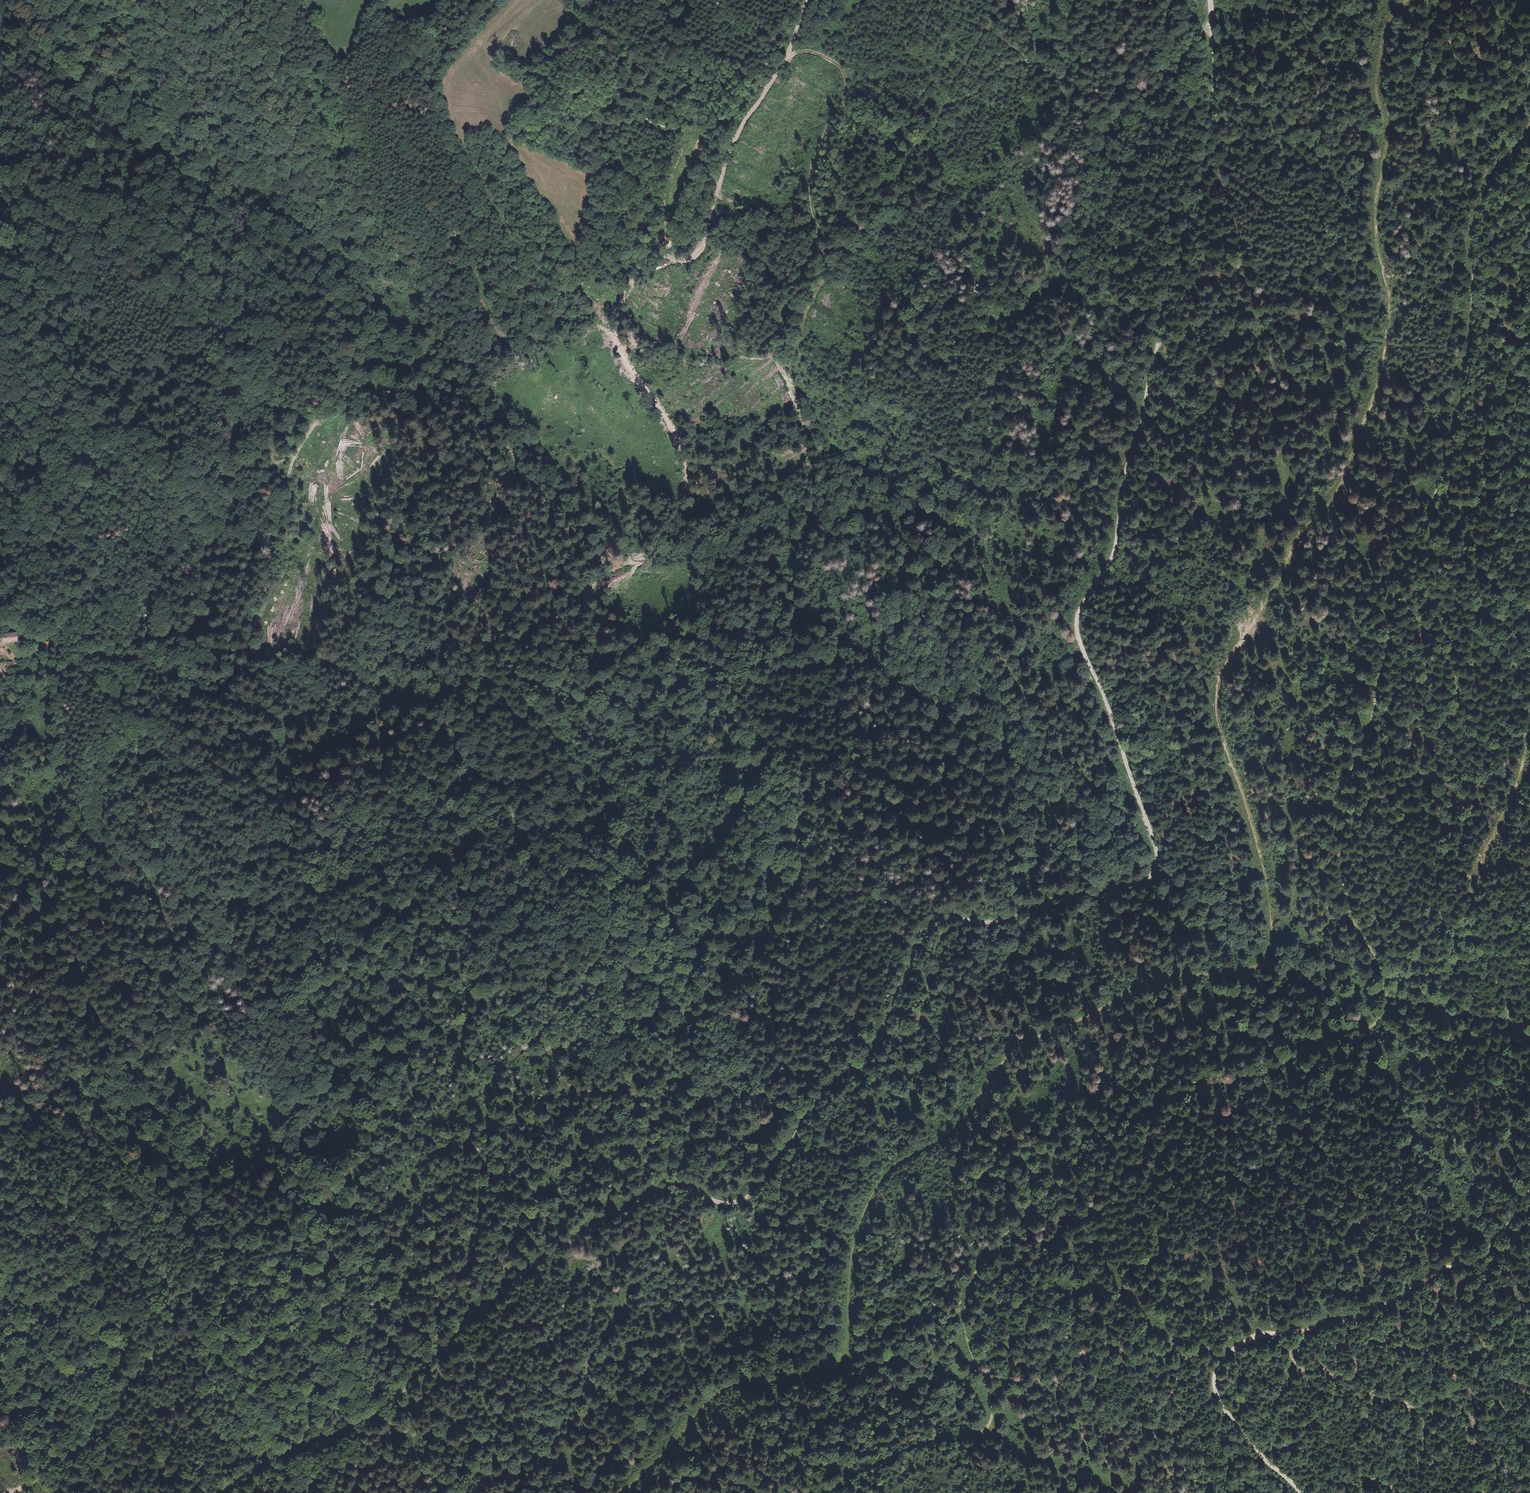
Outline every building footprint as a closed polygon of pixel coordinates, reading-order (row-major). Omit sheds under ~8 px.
[(390,409),(383,405),(379,412),(386,415),(390,409)] [(16,632),(2,633),(3,643),(17,642),(16,632)] [(52,641),(45,642),(47,654),(55,653),(52,641)] [(14,672),(13,661),(6,662),(7,673),(14,672)]
